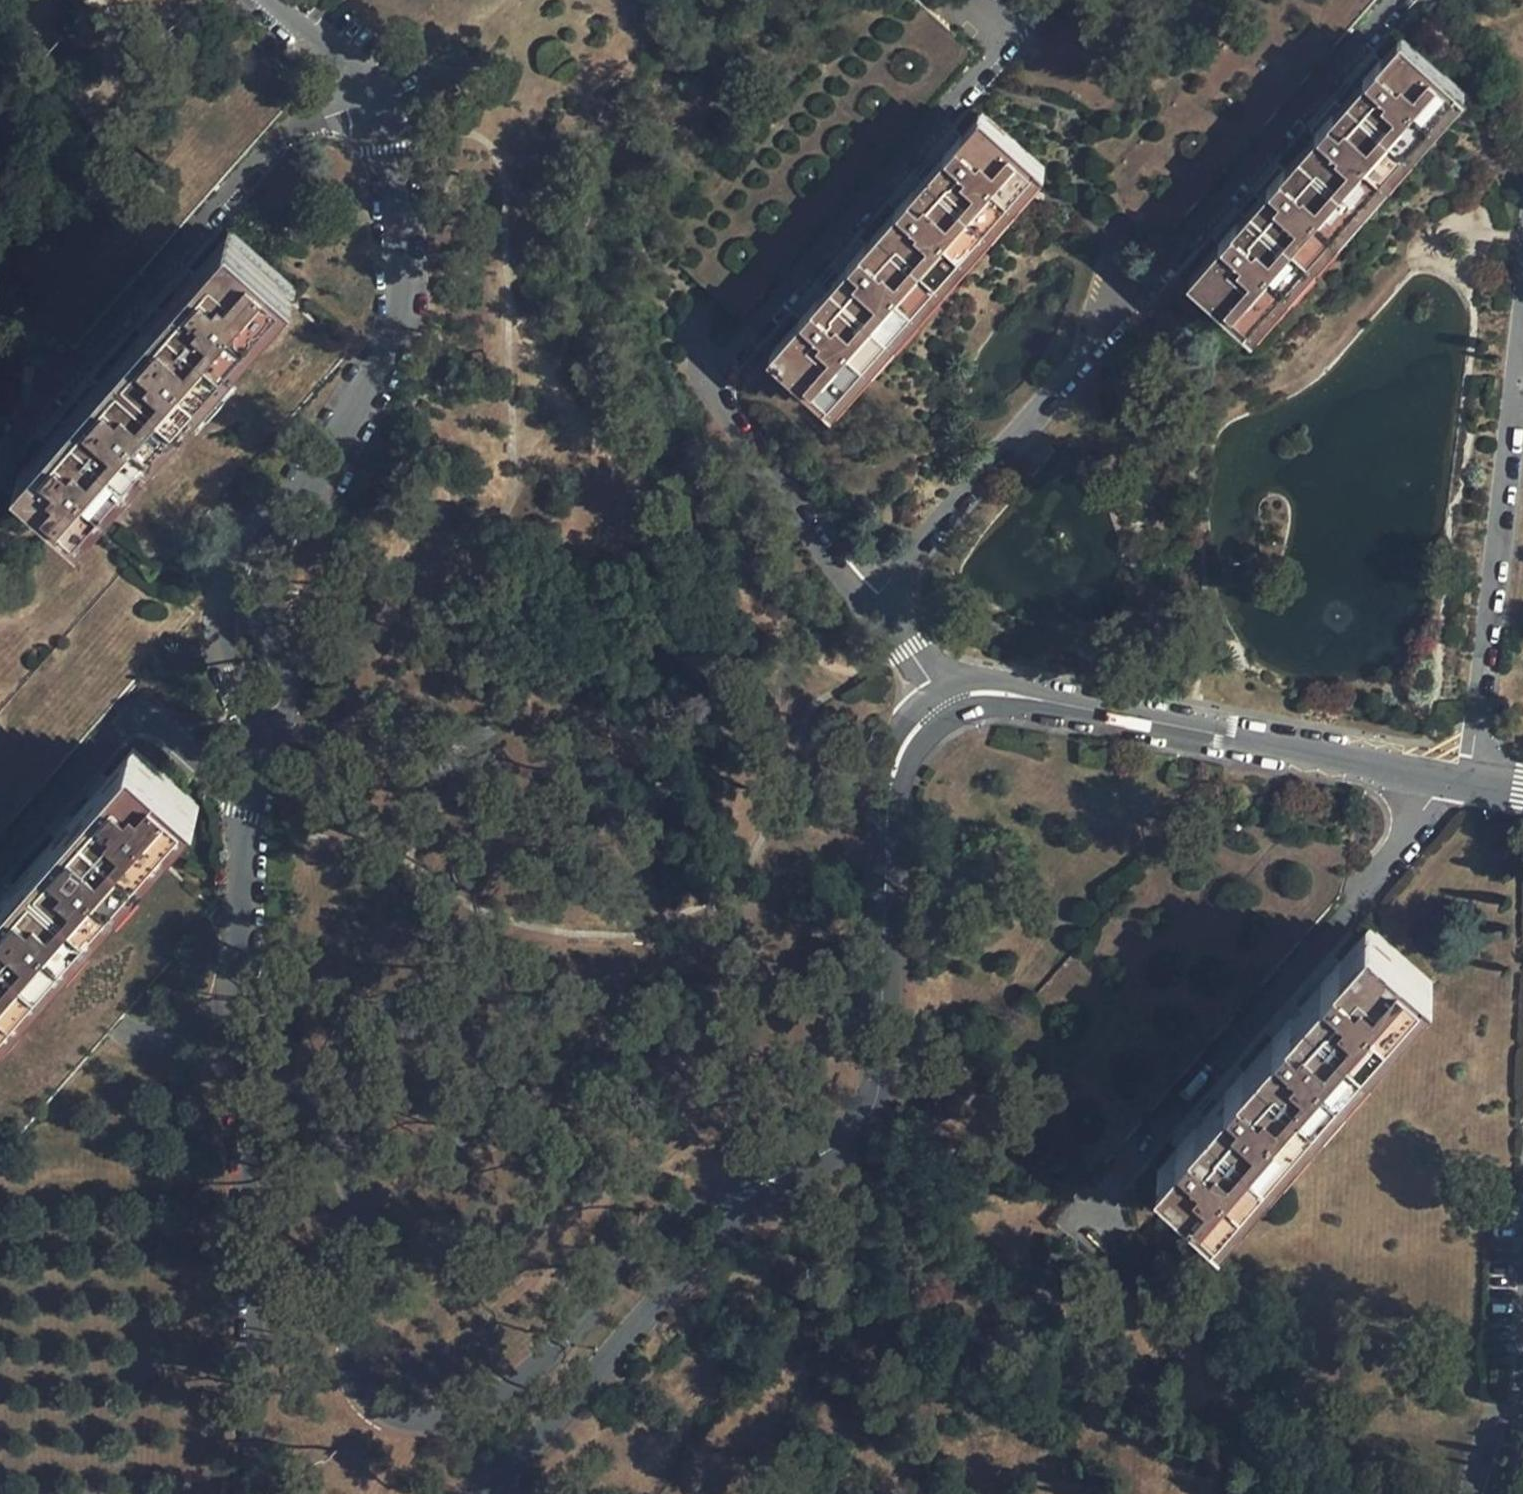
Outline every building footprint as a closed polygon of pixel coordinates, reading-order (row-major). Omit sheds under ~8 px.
[(1450,90),(1400,44),(1195,273),(1247,319),(1450,90)] [(1031,163),(981,118),(773,352),(825,396),(1031,163)] [(229,237),(25,472),(78,517),(246,326),(283,285),(229,237)] [(186,802),(132,755),(0,905),(0,1013),(186,802)] [(1419,981),(1366,935),(1162,1165),(1215,1211),(1419,981)]
